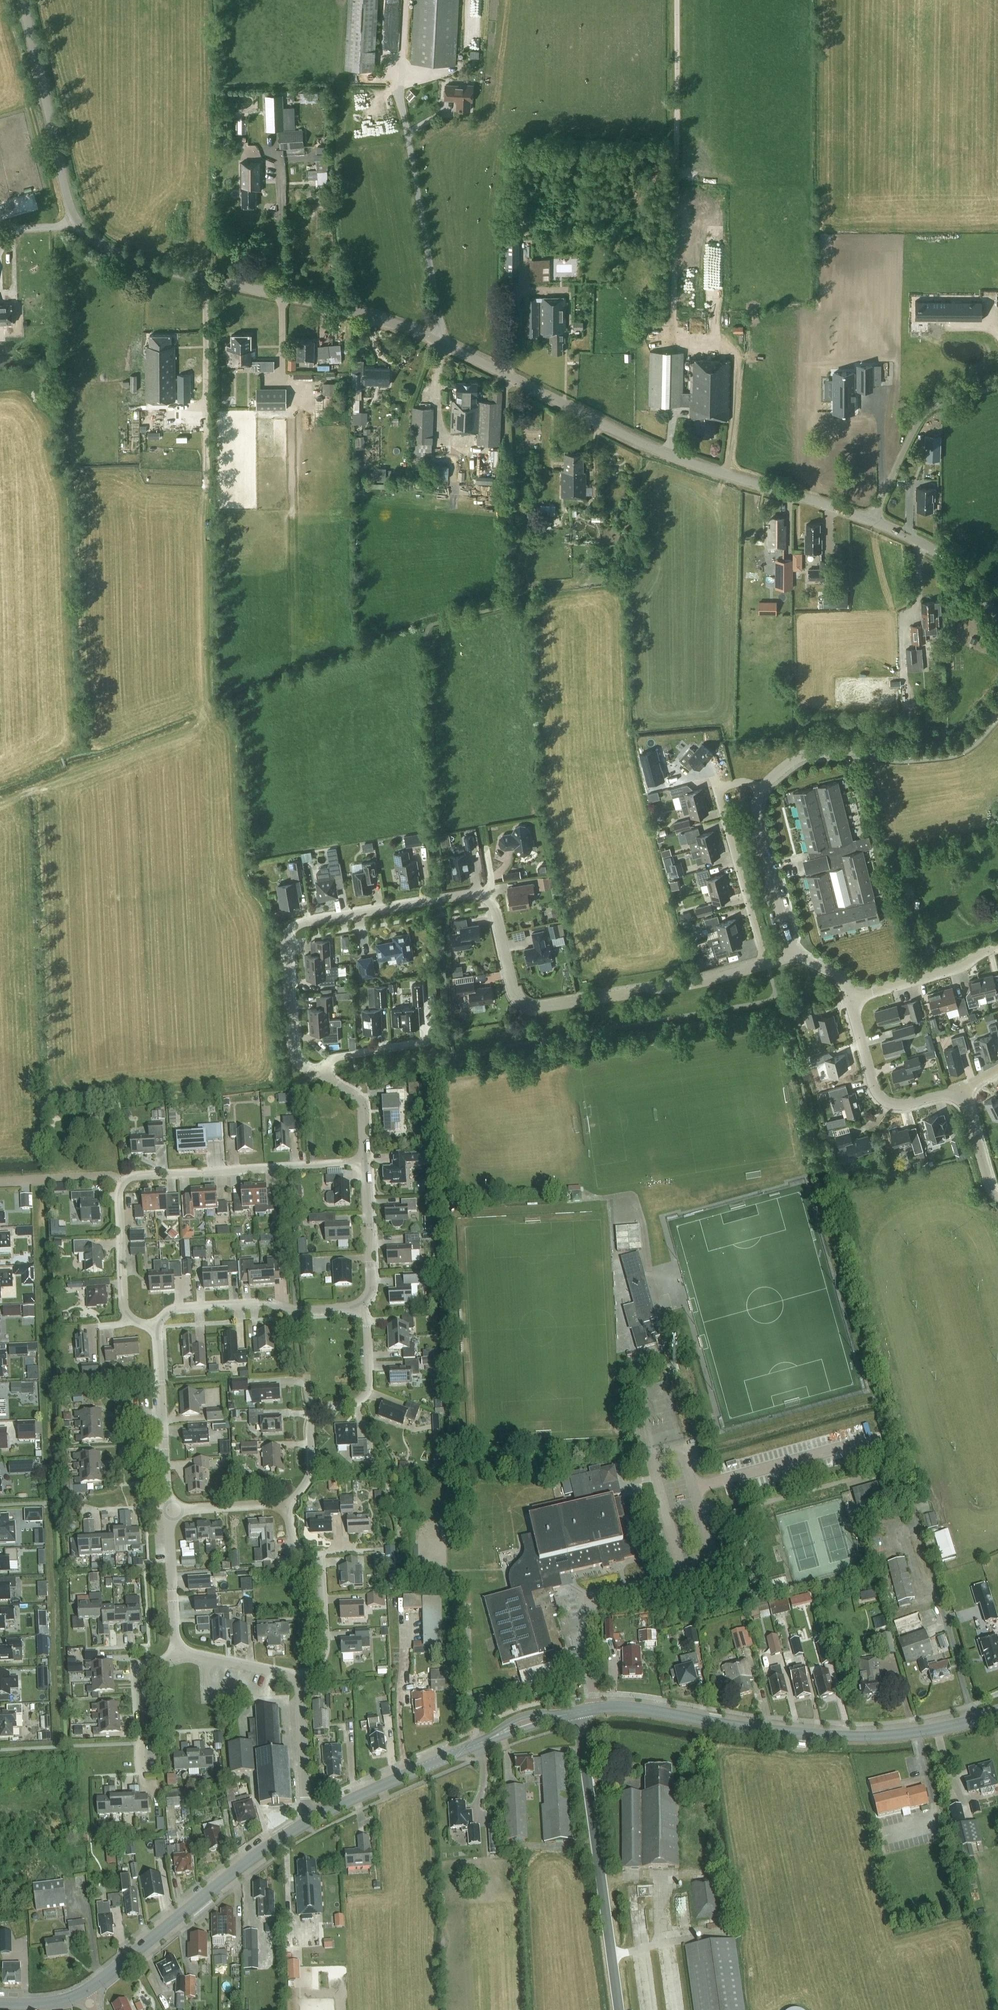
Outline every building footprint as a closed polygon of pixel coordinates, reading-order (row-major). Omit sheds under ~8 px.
[(345,68),(375,70),(378,0),(349,0),(345,68)] [(455,65),(458,0),(414,0),(411,63),(455,65)] [(481,29),(480,17),(468,17),(469,30),(481,29)] [(456,109),(469,110),(470,101),(471,101),(472,85),(459,84),(459,85),(445,84),(444,99),(456,100),(456,109)] [(301,89),(302,99),(317,98),(317,88),(301,89)] [(417,95),(412,91),(407,97),(412,101),(417,95)] [(265,96),(266,130),(283,130),(283,129),(294,129),(293,105),(282,105),(282,95),(265,96)] [(278,132),(279,149),(303,148),(302,131),(278,132)] [(261,191),(261,162),(240,163),(241,191),(242,191),(242,207),(255,207),(255,191),(261,191)] [(519,242),(506,241),(506,282),(519,282),(519,242)] [(530,279),(544,279),(544,272),(550,272),(550,257),(530,257),(530,279)] [(565,330),(566,330),(566,297),(524,298),(524,337),(538,336),(538,301),(541,301),(541,337),(549,336),(550,342),(552,342),(552,353),(562,353),(562,342),(565,342),(565,330)] [(917,302),(919,302),(919,318),(917,318),(917,319),(951,319),(951,301),(917,301),(917,302)] [(963,301),(963,319),(983,319),(983,301),(963,301)] [(13,323),(11,304),(0,304),(0,323),(13,323)] [(146,400),(175,400),(174,346),(171,346),(171,335),(150,335),(150,346),(145,346),(145,348),(144,348),(144,352),(146,352),(146,400)] [(227,346),(227,364),(231,364),(232,373),(244,373),(244,364),(255,364),(255,348),(251,348),(251,335),(232,336),(232,346),(227,346)] [(315,361),(315,353),(314,353),(314,341),(299,341),(299,352),(297,352),(297,361),(309,361),(309,366),(314,366),(314,361),(315,361)] [(331,361),(343,361),(342,342),(319,343),(319,355),(331,355),(331,361)] [(690,406),(690,426),(694,426),(694,435),(713,435),(714,419),(729,420),(730,361),(691,359),(690,393),(682,393),(683,352),(650,351),(649,405),(682,406),(682,405),(690,406)] [(846,411),(855,411),(855,388),(859,387),(859,388),(873,388),(873,364),(859,364),(859,373),(855,373),(855,372),(835,373),(835,411),(844,411),(846,411)] [(389,385),(390,369),(373,369),(373,367),(364,367),(364,375),(360,375),(354,374),(353,388),(359,388),(359,384),(389,385)] [(456,395),(456,401),(452,401),(451,432),(469,433),(469,432),(478,432),(477,444),(499,445),(502,392),(493,391),(492,402),(478,401),(478,402),(476,402),(477,382),(457,381),(456,395)] [(337,413),(337,394),(337,382),(323,382),(324,413),(337,413)] [(286,388),(256,388),(256,409),(286,409),(286,388)] [(362,389),(353,389),(353,423),(361,423),(361,411),(359,411),(359,398),(362,398),(362,389)] [(432,450),(433,407),(412,407),(412,450),(411,453),(424,454),(431,454),(431,450),(432,450)] [(355,436),(356,445),(365,445),(365,436),(355,436)] [(929,459),(939,458),(938,446),(929,446),(929,459)] [(603,483),(586,483),(586,472),(582,472),(582,454),(565,454),(565,469),(562,469),(562,497),(586,497),(586,493),(603,493),(603,483)] [(436,477),(448,478),(449,466),(437,465),(436,477)] [(375,466),(375,478),(388,477),(387,466),(375,466)] [(934,499),(935,488),(916,488),(916,499),(917,499),(917,510),(932,511),(933,499),(934,499)] [(769,547),(785,547),(785,529),(783,528),(783,517),(771,517),(771,526),(769,526),(769,547)] [(805,532),(805,551),(821,552),(821,532),(820,531),(820,524),(806,524),(806,532),(805,532)] [(776,569),(776,588),(792,588),(792,560),(782,559),(782,569),(776,569)] [(832,559),(820,559),(820,568),(808,568),(808,579),(820,579),(820,581),(832,581),(832,559)] [(777,613),(777,600),(758,599),(757,612),(777,613)] [(937,632),(937,624),(938,624),(938,613),(941,613),(941,601),(921,602),(922,624),(911,625),(911,641),(921,641),(925,641),(924,633),(937,632)] [(916,647),(905,648),(906,661),(907,661),(917,661),(916,647)] [(917,661),(907,661),(907,670),(923,669),(923,660),(917,661)] [(680,759),(685,763),(684,764),(690,769),(695,764),(699,768),(713,753),(702,744),(691,756),(687,752),(680,759)] [(639,754),(647,783),(663,779),(655,750),(639,754)] [(838,781),(793,792),(810,858),(807,859),(811,874),(807,875),(822,935),(880,920),(862,849),(859,850),(856,838),(853,839),(838,781)] [(679,795),(682,806),(705,800),(702,788),(690,792),(688,784),(670,789),(672,797),(679,795)] [(708,812),(705,800),(682,806),(684,814),(690,812),(691,817),(708,812)] [(659,812),(658,806),(651,807),(653,814),(659,812)] [(691,826),(689,818),(673,822),(676,830),(691,826)] [(529,852),(532,847),(529,829),(525,825),(520,825),(515,827),(513,832),(513,833),(503,834),(500,837),(499,842),(501,846),(505,849),(515,847),(515,850),(519,854),(524,854),(529,852)] [(691,850),(700,847),(717,842),(714,830),(700,834),(698,827),(685,830),(688,842),(690,842),(692,849),(691,849),(691,850)] [(422,842),(421,832),(408,834),(410,844),(422,842)] [(466,848),(474,846),(472,835),(464,836),(466,848)] [(374,849),(373,841),(362,843),(364,851),(374,849)] [(717,842),(700,847),(691,850),(693,858),(695,857),(697,864),(706,861),(705,858),(720,854),(717,842)] [(318,880),(316,881),(318,891),(316,891),(318,901),(328,899),(327,898),(338,896),(335,881),(343,880),(340,862),(339,862),(337,848),(327,850),(329,864),(328,864),(328,866),(320,867),(316,871),(318,880)] [(454,877),(469,874),(465,853),(464,848),(456,849),(457,854),(450,855),(454,877)] [(399,868),(402,885),(418,882),(416,869),(417,869),(416,860),(409,861),(407,851),(394,854),(396,868),(399,868)] [(672,854),(663,856),(666,865),(670,864),(673,875),(684,872),(681,861),(674,862),(672,854)] [(304,875),(301,859),(288,861),(291,877),(304,875)] [(377,878),(376,874),(374,861),(362,863),(364,870),(352,872),(356,893),(372,890),(370,879),(377,878)] [(537,867),(539,873),(548,872),(547,862),(541,863),(537,867)] [(708,883),(709,890),(727,885),(723,873),(711,877),(709,870),(697,873),(701,885),(708,883)] [(551,887),(549,875),(538,876),(540,889),(551,887)] [(298,903),(297,896),(303,895),(300,881),(278,885),(282,906),(298,903)] [(535,894),(533,883),(508,887),(510,899),(509,900),(508,901),(508,903),(509,904),(511,904),(511,906),(520,905),(520,907),(522,909),(527,908),(528,906),(527,904),(529,903),(528,895),(535,894)] [(727,885),(709,890),(713,902),(730,897),(727,885)] [(713,911),(711,903),(696,907),(698,916),(713,911)] [(708,931),(708,939),(739,930),(736,918),(720,922),(718,915),(704,918),(708,931)] [(473,945),(472,940),(480,938),(478,924),(468,925),(467,918),(454,920),(456,933),(452,933),(454,948),(473,945)] [(553,943),(565,940),(564,934),(565,934),(562,922),(548,925),(551,937),(552,936),(553,943)] [(528,964),(552,958),(549,943),(546,944),(543,930),(532,932),(535,946),(525,948),(528,964)] [(743,941),(739,930),(708,939),(712,944),(715,958),(729,954),(727,946),(743,941)] [(380,959),(397,956),(398,960),(408,958),(408,959),(410,959),(410,958),(412,957),(408,934),(394,936),(395,941),(377,944),(380,959)] [(305,955),(306,967),(325,965),(325,966),(331,966),(329,940),(316,941),(317,954),(305,955)] [(376,976),(373,955),(357,958),(361,978),(376,976)] [(706,969),(704,963),(698,965),(699,971),(706,969)] [(331,966),(325,966),(325,965),(306,967),(307,978),(322,977),(322,984),(334,983),(334,977),(336,976),(338,974),(338,965),(331,966)] [(454,975),(464,974),(463,965),(453,966),(454,975)] [(985,994),(997,991),(997,997),(997,986),(996,987),(992,974),(981,977),(985,994)] [(985,994),(981,977),(969,980),(973,993),(966,995),(969,1006),(980,1004),(978,996),(985,994)] [(472,1004),(493,1000),(490,982),(490,986),(475,988),(474,981),(457,983),(458,993),(470,992),(472,1007),(473,1007),(472,1004)] [(398,989),(396,982),(389,983),(390,990),(398,989)] [(410,1007),(402,1008),(392,1009),(393,1023),(393,1024),(403,1023),(404,1027),(403,1027),(403,1028),(419,1027),(418,1004),(423,1003),(422,983),(412,984),(414,1005),(410,1007)] [(388,1004),(387,985),(374,986),(375,1005),(388,1004)] [(964,997),(956,1000),(952,987),(940,990),(946,1009),(957,1006),(960,1014),(968,1012),(964,997)] [(946,1009),(940,990),(928,993),(934,1013),(946,1009)] [(310,1020),(329,1019),(328,1007),(333,1007),(332,995),(320,996),(321,1008),(309,1008),(310,1020)] [(461,1008),(459,997),(451,998),(453,1009),(461,1008)] [(923,1017),(918,999),(907,1001),(912,1020),(923,1017)] [(897,1005),(875,1011),(879,1024),(892,1020),(893,1022),(901,1020),(897,1005)] [(819,1007),(804,1011),(808,1025),(817,1023),(822,1039),(839,1035),(833,1014),(821,1017),(819,1007)] [(365,1032),(381,1031),(380,1017),(381,1017),(380,1009),(363,1010),(365,1032)] [(804,1021),(802,1011),(795,1013),(797,1023),(804,1021)] [(995,1020),(993,1013),(985,1015),(987,1023),(995,1020)] [(946,1032),(945,1029),(939,1030),(936,1016),(929,1018),(933,1032),(934,1032),(935,1035),(946,1032)] [(338,1041),(337,1025),(341,1025),(341,1018),(329,1019),(310,1020),(310,1032),(323,1032),(323,1042),(338,1041)] [(997,1036),(997,1031),(996,1023),(989,1025),(992,1035),(980,1038),(982,1047),(979,1049),(981,1057),(997,1052),(993,1038),(997,1036)] [(893,1030),(895,1038),(882,1042),(886,1055),(905,1050),(902,1038),(915,1034),(913,1024),(893,1030)] [(959,1053),(968,1050),(963,1034),(951,1037),(954,1046),(944,1049),(951,1072),(964,1069),(959,1053)] [(935,1049),(927,1051),(925,1051),(927,1058),(937,1055),(935,1049)] [(838,1070),(848,1067),(844,1054),(833,1057),(829,1052),(816,1055),(817,1062),(825,1059),(829,1075),(839,1073),(838,1070)] [(907,1067),(892,1071),(896,1084),(915,1079),(912,1068),(921,1065),(918,1056),(905,1060),(907,1067)] [(422,1094),(421,1084),(409,1085),(409,1095),(422,1094)] [(846,1084),(828,1089),(834,1110),(845,1107),(848,1116),(861,1112),(855,1091),(848,1093),(846,1084)] [(398,1114),(400,1114),(400,1102),(405,1102),(405,1091),(386,1092),(386,1099),(382,1099),(383,1115),(385,1115),(386,1130),(394,1129),(394,1122),(398,1122),(398,1114)] [(996,1099),(995,1096),(991,1098),(984,1101),(992,1117),(992,1116),(997,1117),(997,1098),(996,1099)] [(132,1116),(129,1110),(124,1113),(127,1119),(132,1116)] [(937,1115),(925,1119),(928,1130),(925,1131),(928,1138),(931,1137),(933,1143),(944,1140),(943,1137),(950,1135),(946,1119),(939,1121),(937,1115)] [(283,1129),(275,1130),(276,1150),(290,1150),(289,1132),(297,1132),(296,1117),(282,1118),(283,1129)] [(149,1137),(131,1138),(132,1154),(144,1154),(144,1155),(156,1154),(155,1139),(163,1138),(163,1124),(149,1125),(149,1137)] [(238,1153),(253,1152),(251,1131),(237,1132),(237,1125),(230,1125),(230,1138),(237,1138),(238,1153)] [(199,1135),(177,1136),(179,1155),(206,1153),(206,1141),(222,1140),(221,1126),(199,1127),(199,1135)] [(897,1127),(889,1129),(894,1145),(911,1140),(915,1152),(923,1149),(921,1142),(918,1134),(910,1136),(908,1128),(898,1131),(897,1127)] [(834,1135),(833,1128),(825,1130),(827,1136),(834,1135)] [(840,1158),(872,1149),(867,1135),(852,1139),(850,1132),(836,1136),(840,1150),(837,1151),(840,1158)] [(962,1150),(959,1136),(951,1139),(955,1152),(962,1150)] [(392,1155),(392,1169),(383,1169),(384,1183),(392,1183),(392,1185),(406,1184),(405,1164),(420,1163),(420,1153),(392,1155)] [(330,1206),(335,1205),(335,1206),(350,1205),(349,1183),(344,1184),(343,1176),(326,1176),(326,1185),(334,1184),(334,1193),(329,1194),(327,1196),(327,1203),(330,1206)] [(254,1186),(255,1207),(256,1214),(266,1214),(267,1212),(275,1211),(274,1199),(267,1200),(266,1185),(254,1186)] [(250,1211),(249,1208),(255,1207),(254,1186),(241,1186),(242,1201),(234,1201),(235,1213),(243,1213),(243,1211),(250,1211)] [(218,1215),(228,1214),(227,1203),(217,1203),(216,1188),(204,1189),(205,1210),(217,1209),(218,1215)] [(192,1189),(193,1207),(184,1208),(185,1218),(193,1218),(193,1211),(205,1210),(204,1189),(192,1189)] [(179,1205),(167,1206),(166,1191),(154,1192),(155,1212),(166,1211),(167,1219),(180,1218),(179,1205)] [(155,1212),(154,1192),(142,1192),(143,1207),(134,1207),(135,1220),(144,1219),(144,1212),(155,1212)] [(99,1223),(99,1221),(101,1221),(100,1213),(101,1213),(100,1204),(93,1204),(93,1200),(84,1201),(84,1193),(71,1194),(72,1201),(76,1201),(77,1210),(81,1210),(81,1222),(91,1222),(91,1223),(93,1225),(98,1225),(99,1223)] [(21,1210),(30,1209),(29,1195),(21,1195),(21,1210)] [(404,1224),(404,1221),(408,1220),(407,1212),(417,1212),(416,1200),(402,1201),(402,1207),(385,1208),(386,1221),(391,1221),(391,1224),(393,1227),(395,1229),(400,1229),(403,1227),(404,1224)] [(325,1215),(309,1216),(309,1224),(326,1223),(325,1215)] [(325,1225),(326,1241),(350,1240),(349,1224),(325,1225)] [(184,1238),(193,1237),(192,1226),(183,1227),(184,1238)] [(615,1228),(617,1252),(641,1250),(639,1226),(615,1228)] [(33,1227),(17,1228),(18,1237),(33,1237),(33,1227)] [(218,1235),(230,1234),(230,1227),(218,1227),(218,1235)] [(179,1235),(173,1230),(169,1234),(174,1240),(179,1235)] [(145,1242),(144,1231),(130,1231),(131,1242),(145,1242)] [(11,1250),(10,1234),(0,1234),(0,1250),(11,1250)] [(419,1236),(405,1236),(406,1247),(387,1248),(388,1265),(412,1263),(411,1252),(420,1252),(419,1236)] [(86,1272),(102,1271),(101,1258),(103,1258),(102,1249),(90,1250),(89,1241),(74,1242),(74,1255),(85,1254),(86,1272)] [(146,1256),(145,1244),(131,1245),(131,1256),(146,1256)] [(206,1258),(206,1248),(193,1248),(194,1259),(206,1258)] [(620,1259),(626,1280),(639,1326),(630,1329),(636,1349),(656,1343),(654,1337),(659,1336),(655,1322),(657,1322),(637,1254),(620,1259)] [(313,1276),(312,1257),(299,1258),(301,1277),(313,1276)] [(281,1281),(281,1270),(280,1258),(268,1259),(268,1267),(261,1268),(262,1286),(274,1285),(274,1281),(281,1281)] [(242,1284),(250,1283),(250,1286),(262,1286),(261,1268),(254,1268),(253,1260),(240,1261),(242,1284)] [(193,1276),(192,1261),(183,1261),(184,1276),(193,1276)] [(161,1263),(162,1272),(161,1273),(162,1292),(174,1291),(174,1276),(182,1275),(181,1263),(168,1264),(168,1262),(161,1263)] [(215,1269),(216,1289),(228,1288),(228,1275),(238,1274),(237,1263),(222,1264),(223,1269),(215,1269)] [(335,1286),(351,1285),(350,1271),(351,1271),(351,1263),(334,1264),(335,1286)] [(216,1289),(215,1269),(208,1270),(208,1264),(203,1264),(204,1289),(216,1289)] [(23,1266),(23,1276),(23,1280),(35,1279),(34,1266),(23,1266)] [(1,1300),(1,1289),(12,1288),(12,1273),(0,1273),(0,1300),(1,1300)] [(162,1292),(161,1273),(149,1273),(151,1292),(162,1292)] [(419,1274),(404,1275),(404,1285),(396,1286),(396,1290),(389,1290),(390,1304),(412,1303),(411,1286),(419,1285),(419,1274)] [(87,1308),(97,1308),(97,1307),(107,1306),(106,1287),(101,1287),(101,1281),(90,1282),(83,1283),(83,1289),(87,1289),(88,1299),(87,1300),(87,1308)] [(21,1317),(21,1306),(4,1307),(4,1317),(21,1317)] [(34,1307),(24,1307),(25,1317),(34,1316),(34,1307)] [(388,1338),(409,1337),(409,1330),(414,1330),(413,1315),(402,1316),(402,1326),(388,1326),(388,1338)] [(254,1354),(261,1354),(260,1351),(273,1350),(272,1332),(259,1333),(259,1339),(253,1340),(254,1354)] [(225,1366),(232,1365),(247,1364),(246,1351),(238,1352),(237,1335),(223,1336),(225,1366)] [(77,1360),(90,1359),(88,1340),(87,1341),(86,1337),(76,1337),(76,1341),(75,1341),(77,1360)] [(204,1346),(197,1347),(196,1337),(182,1338),(183,1358),(191,1358),(191,1368),(206,1367),(204,1346)] [(409,1337),(388,1338),(389,1350),(403,1349),(403,1359),(415,1359),(414,1344),(409,1344),(409,1337)] [(139,1356),(138,1340),(114,1342),(115,1348),(105,1349),(106,1362),(116,1361),(116,1358),(139,1356)] [(28,1355),(28,1344),(17,1345),(18,1356),(28,1355)] [(442,1365),(442,1357),(438,1357),(432,1357),(432,1358),(422,1358),(422,1366),(436,1365),(436,1366),(442,1365)] [(390,1369),(390,1385),(411,1384),(411,1376),(419,1376),(419,1361),(405,1361),(405,1369),(390,1369)] [(99,1377),(98,1364),(82,1365),(83,1378),(99,1377)] [(248,1369),(240,1370),(240,1378),(249,1378),(248,1369)] [(101,1380),(114,1380),(113,1371),(101,1371),(101,1380)] [(77,1384),(76,1375),(61,1376),(61,1384),(77,1384)] [(248,1391),(248,1379),(232,1380),(233,1392),(248,1391)] [(40,1381),(12,1382),(12,1394),(40,1393),(40,1381)] [(279,1387),(266,1388),(266,1386),(251,1387),(253,1405),(262,1405),(262,1402),(280,1401),(279,1387)] [(204,1392),(197,1393),(181,1394),(183,1416),(199,1415),(198,1406),(205,1405),(204,1392)] [(415,1422),(420,1407),(408,1402),(405,1410),(384,1402),(378,1417),(403,1426),(405,1419),(415,1422)] [(224,1421),(224,1410),(207,1410),(207,1422),(224,1421)] [(249,1411),(249,1426),(262,1425),(262,1434),(274,1433),(274,1432),(282,1432),(281,1418),(264,1418),(263,1410),(249,1411)] [(81,1418),(81,1422),(102,1421),(101,1411),(80,1412),(74,1413),(75,1418),(81,1418)] [(441,1442),(439,1415),(432,1415),(434,1443),(441,1442)] [(81,1427),(82,1432),(103,1431),(102,1421),(81,1422),(75,1422),(75,1427),(81,1427)] [(42,1436),(42,1422),(18,1422),(18,1441),(36,1440),(36,1436),(42,1436)] [(207,1424),(192,1424),(193,1430),(183,1431),(184,1445),(209,1444),(208,1430),(207,1430),(207,1424)] [(344,1426),(344,1425),(335,1425),(336,1435),(337,1435),(337,1446),(351,1446),(352,1459),(368,1458),(367,1442),(357,1443),(356,1425),(344,1426)] [(103,1441),(103,1431),(82,1432),(82,1436),(76,1437),(76,1442),(82,1442),(103,1441)] [(222,1455),(231,1454),(231,1441),(221,1441),(222,1455)] [(258,1456),(258,1443),(242,1443),(242,1456),(258,1456)] [(271,1469),(271,1472),(283,1472),(283,1461),(280,1462),(280,1448),(263,1449),(264,1469),(271,1469)] [(80,1460),(80,1464),(101,1463),(100,1453),(79,1454),(73,1455),(73,1460),(80,1460)] [(187,1481),(189,1481),(190,1494),(205,1493),(203,1470),(209,1470),(208,1458),(194,1459),(195,1470),(186,1471),(187,1481)] [(408,1471),(408,1462),(400,1462),(400,1471),(408,1471)] [(80,1469),(80,1474),(101,1473),(101,1463),(80,1464),(74,1464),(74,1470),(80,1469)] [(586,1469),(570,1473),(571,1478),(570,1479),(562,1481),(565,1496),(573,1494),(576,1506),(613,1496),(621,1494),(615,1465),(599,1469),(599,1470),(587,1473),(586,1469)] [(102,1483),(101,1473),(80,1474),(81,1478),(75,1479),(75,1484),(81,1484),(87,1484),(102,1483)] [(67,1494),(74,1493),(87,1493),(87,1484),(81,1484),(75,1484),(73,1484),(73,1481),(67,1481),(67,1494)] [(853,1490),(857,1503),(859,1513),(883,1506),(877,1483),(853,1490)] [(384,1500),(384,1491),(375,1491),(375,1500),(384,1500)] [(353,1513),(353,1505),(353,1496),(341,1497),(341,1514),(348,1513),(348,1518),(348,1534),(358,1534),(358,1532),(370,1532),(370,1517),(353,1518),(353,1513)] [(522,1686),(553,1677),(549,1664),(566,1659),(563,1649),(562,1650),(553,1616),(559,1615),(553,1590),(563,1587),(560,1575),(571,1573),(602,1565),(603,1569),(610,1568),(609,1562),(634,1557),(621,1499),(614,1500),(613,1496),(576,1506),(568,1508),(566,1500),(532,1508),(534,1516),(530,1517),(534,1535),(522,1538),(525,1550),(525,1552),(525,1553),(525,1554),(525,1555),(524,1557),(524,1558),(523,1559),(521,1561),(517,1565),(513,1569),(512,1570),(511,1572),(510,1573),(510,1574),(510,1576),(509,1578),(509,1579),(509,1582),(510,1583),(512,1591),(484,1599),(502,1665),(516,1662),(522,1686)] [(308,1529),(311,1529),(311,1533),(332,1532),(331,1519),(331,1515),(339,1515),(338,1502),(324,1502),(325,1515),(307,1515),(308,1529)] [(43,1523),(43,1509),(25,1510),(25,1523),(43,1523)] [(114,1530),(114,1537),(115,1547),(116,1553),(127,1553),(127,1546),(126,1526),(125,1512),(120,1512),(121,1526),(121,1530),(114,1530)] [(139,1529),(131,1529),(130,1512),(125,1512),(126,1526),(127,1546),(131,1546),(131,1551),(141,1551),(139,1529)] [(938,1527),(935,1513),(922,1516),(926,1530),(938,1527)] [(8,1523),(8,1517),(0,1517),(0,1543),(15,1543),(14,1523),(8,1523)] [(273,1542),(273,1537),(274,1537),(273,1520),(249,1521),(250,1538),(261,1538),(262,1563),(275,1562),(274,1542),(273,1542)] [(89,1521),(84,1521),(85,1539),(71,1540),(72,1560),(80,1560),(80,1556),(91,1556),(89,1521)] [(89,1521),(91,1556),(103,1555),(102,1538),(95,1538),(94,1521),(89,1521)] [(222,1523),(210,1524),(211,1551),(216,1550),(216,1541),(223,1541),(222,1523)] [(210,1524),(198,1525),(199,1542),(206,1542),(207,1551),(211,1551),(210,1524)] [(198,1525),(185,1526),(186,1543),(194,1543),(194,1552),(199,1552),(199,1542),(198,1525)] [(102,1538),(103,1555),(116,1554),(116,1553),(115,1547),(114,1537),(114,1530),(114,1527),(109,1528),(109,1534),(110,1537),(102,1538)] [(956,1556),(948,1530),(934,1534),(942,1560),(956,1556)] [(873,1555),(885,1552),(881,1537),(870,1540),(873,1555)] [(397,1570),(396,1547),(386,1547),(387,1570),(397,1570)] [(4,1571),(4,1563),(12,1563),(12,1550),(0,1551),(0,1571),(4,1571)] [(385,1568),(385,1555),(376,1556),(376,1568),(385,1568)] [(196,1566),(196,1557),(182,1558),(182,1567),(196,1566)] [(354,1586),(354,1574),(358,1574),(358,1559),(347,1559),(347,1567),(339,1568),(340,1587),(354,1586)] [(898,1603),(914,1599),(904,1559),(888,1563),(898,1603)] [(241,1569),(240,1560),(232,1560),(233,1569),(241,1569)] [(207,1590),(208,1595),(216,1594),(216,1588),(211,1589),(210,1578),(189,1579),(190,1591),(207,1590)] [(4,1579),(4,1585),(0,1585),(0,1600),(10,1600),(10,1589),(16,1589),(16,1579),(4,1579)] [(38,1582),(39,1596),(47,1596),(47,1582),(38,1582)] [(986,1623),(997,1619),(997,1618),(988,1583),(972,1588),(978,1605),(981,1604),(986,1623)] [(879,1590),(861,1593),(862,1600),(880,1597),(879,1590)] [(790,1598),(793,1607),(813,1602),(810,1593),(790,1598)] [(216,1599),(216,1594),(208,1595),(208,1599),(195,1600),(196,1611),(215,1610),(215,1615),(229,1614),(229,1609),(217,1609),(216,1599)] [(384,1606),(384,1594),(367,1595),(368,1607),(384,1606)] [(424,1646),(443,1646),(442,1597),(424,1597),(424,1595),(419,1595),(419,1603),(423,1603),(424,1646)] [(91,1619),(90,1602),(89,1602),(89,1596),(78,1597),(79,1617),(73,1618),(73,1630),(84,1629),(84,1620),(91,1619)] [(140,1598),(126,1598),(126,1607),(127,1624),(127,1628),(128,1634),(133,1634),(133,1624),(141,1624),(140,1598)] [(365,1618),(364,1601),(340,1603),(341,1620),(365,1618)] [(102,1602),(90,1602),(91,1619),(98,1619),(99,1635),(104,1635),(103,1629),(103,1619),(103,1608),(102,1602)] [(769,1611),(767,1605),(757,1608),(759,1614),(769,1611)] [(126,1607),(115,1608),(115,1625),(123,1625),(123,1634),(128,1634),(127,1628),(127,1624),(126,1607)] [(115,1608),(103,1608),(103,1619),(103,1629),(104,1635),(109,1635),(108,1625),(115,1625),(115,1608)] [(7,1630),(6,1621),(16,1621),(15,1609),(0,1609),(0,1630),(7,1630)] [(38,1628),(49,1628),(48,1611),(37,1611),(38,1628)] [(900,1639),(898,1640),(899,1644),(906,1665),(933,1656),(919,1613),(894,1621),(900,1639)] [(225,1630),(230,1630),(230,1621),(229,1614),(215,1615),(224,1615),(224,1621),(214,1622),(215,1644),(226,1643),(225,1630)] [(873,1620),(876,1630),(887,1627),(885,1616),(873,1620)] [(210,1625),(209,1617),(197,1618),(198,1626),(210,1625)] [(230,1636),(235,1636),(236,1648),(247,1647),(246,1626),(235,1627),(235,1621),(230,1621),(230,1630),(230,1636)] [(268,1650),(275,1650),(282,1649),(282,1640),(290,1640),(289,1625),(280,1625),(280,1621),(257,1622),(257,1627),(258,1642),(267,1642),(268,1650)] [(606,1641),(614,1640),(615,1642),(620,1642),(620,1635),(614,1635),(613,1621),(605,1621),(606,1641)] [(737,1634),(742,1650),(753,1647),(748,1628),(737,1631),(737,1634)] [(342,1654),(343,1654),(362,1653),(362,1649),(370,1648),(368,1630),(356,1631),(356,1638),(341,1639),(342,1654)] [(699,1643),(696,1630),(686,1632),(688,1646),(699,1643)] [(656,1642),(656,1631),(639,1632),(639,1643),(656,1642)] [(781,1654),(777,1635),(766,1638),(771,1656),(781,1654)] [(997,1667),(997,1639),(997,1636),(977,1642),(982,1657),(984,1657),(988,1670),(997,1667)] [(37,1638),(38,1648),(48,1647),(48,1637),(37,1638)] [(7,1647),(0,1648),(0,1662),(14,1661),(13,1650),(23,1650),(22,1640),(6,1640),(7,1647)] [(803,1654),(800,1642),(792,1644),(796,1657),(803,1654)] [(831,1663),(825,1642),(816,1644),(822,1665),(831,1663)] [(641,1664),(641,1650),(639,1650),(634,1650),(634,1646),(628,1646),(628,1650),(623,1650),(623,1677),(640,1677),(642,1677),(642,1664),(641,1664)] [(683,1669),(671,1672),(673,1679),(677,1677),(680,1688),(697,1683),(692,1667),(698,1665),(696,1654),(680,1658),(683,1669)] [(859,1685),(861,1698),(862,1699),(863,1701),(864,1702),(865,1702),(867,1703),(869,1702),(870,1701),(871,1699),(871,1696),(884,1694),(882,1682),(880,1682),(876,1658),(857,1661),(858,1670),(860,1670),(862,1685),(859,1685)] [(929,1672),(932,1683),(951,1677),(949,1670),(950,1670),(948,1662),(937,1665),(936,1663),(928,1665),(926,1659),(918,1662),(922,1674),(929,1672)] [(727,1684),(729,1684),(730,1687),(732,1686),(735,1697),(752,1693),(749,1682),(751,1681),(746,1661),(723,1667),(725,1678),(726,1678),(727,1684)] [(92,1668),(92,1673),(113,1672),(113,1662),(92,1663),(86,1663),(86,1669),(92,1668)] [(69,1666),(69,1674),(83,1673),(83,1665),(69,1666)] [(389,1675),(388,1667),(378,1668),(378,1675),(389,1675)] [(780,1667),(771,1669),(773,1679),(769,1680),(774,1698),(775,1697),(776,1698),(780,1697),(781,1696),(782,1696),(782,1694),(787,1693),(783,1677),(780,1667)] [(806,1678),(803,1667),(790,1670),(797,1699),(810,1696),(806,1678)] [(48,1668),(38,1669),(39,1681),(49,1680),(48,1668)] [(814,1674),(816,1682),(820,1698),(822,1698),(823,1699),(827,1698),(827,1696),(834,1694),(827,1671),(814,1674)] [(114,1682),(113,1672),(92,1673),(86,1673),(87,1678),(93,1678),(93,1683),(114,1682)] [(449,1692),(449,1672),(432,1673),(432,1692),(449,1692)] [(10,1696),(9,1689),(17,1688),(17,1678),(9,1679),(9,1675),(0,1675),(0,1696),(10,1696)] [(114,1692),(114,1682),(93,1683),(93,1687),(87,1687),(87,1693),(93,1693),(114,1692)] [(435,1713),(434,1692),(413,1693),(414,1714),(416,1714),(416,1725),(434,1724),(433,1713),(435,1713)] [(324,1711),(324,1701),(313,1701),(315,1737),(325,1736),(325,1730),(330,1730),(329,1711),(324,1711)] [(98,1710),(99,1714),(99,1715),(120,1713),(119,1703),(98,1705),(92,1705),(92,1711),(98,1710)] [(391,1716),(389,1703),(381,1704),(383,1717),(391,1716)] [(16,1715),(22,1715),(22,1706),(7,1706),(7,1713),(0,1713),(0,1732),(0,1738),(13,1738),(13,1729),(17,1728),(16,1715)] [(256,1707),(257,1720),(250,1720),(251,1734),(249,1735),(249,1742),(229,1743),(231,1773),(258,1771),(260,1805),(273,1804),(274,1806),(274,1804),(279,1804),(279,1806),(280,1806),(279,1804),(293,1803),(288,1750),(281,1751),(278,1706),(256,1707)] [(120,1723),(120,1713),(99,1715),(99,1714),(93,1715),(93,1720),(99,1720),(99,1725),(120,1723)] [(376,1754),(376,1755),(380,1755),(381,1754),(386,1753),(385,1744),(386,1743),(386,1739),(384,1737),(384,1736),(383,1736),(382,1728),(377,1729),(377,1724),(379,1724),(378,1717),(374,1718),(373,1714),(368,1714),(371,1737),(373,1755),(376,1754)] [(121,1733),(120,1723),(99,1725),(99,1729),(93,1729),(94,1735),(100,1734),(100,1735),(121,1733)] [(83,1736),(83,1727),(75,1727),(75,1736),(83,1736)] [(42,1733),(43,1741),(51,1741),(51,1733),(42,1733)] [(223,1744),(223,1733),(215,1733),(215,1744),(223,1744)] [(199,1748),(200,1769),(214,1769),(213,1752),(205,1752),(204,1742),(199,1743),(200,1748),(199,1748)] [(175,1771),(188,1770),(188,1753),(187,1743),(182,1744),(182,1753),(174,1754),(175,1771)] [(188,1770),(200,1769),(199,1748),(200,1748),(199,1743),(194,1743),(195,1753),(188,1753),(188,1770)] [(342,1766),(341,1759),(342,1759),(341,1745),(323,1747),(324,1765),(325,1765),(325,1767),(327,1767),(328,1779),(340,1778),(340,1766),(342,1766)] [(545,1843),(573,1841),(568,1756),(542,1757),(542,1759),(533,1759),(533,1756),(515,1758),(515,1769),(523,1769),(523,1774),(534,1774),(534,1777),(543,1777),(545,1806),(542,1807),(545,1843)] [(981,1795),(984,1796),(993,1793),(994,1791),(993,1787),(997,1785),(992,1763),(968,1769),(971,1777),(964,1779),(968,1793),(980,1790),(981,1795)] [(623,1868),(679,1868),(678,1792),(673,1792),(673,1779),(672,1779),(672,1768),(646,1768),(646,1779),(646,1793),(622,1793),(623,1868)] [(869,1782),(878,1817),(910,1809),(928,1804),(924,1788),(903,1793),(898,1774),(869,1782)] [(135,1813),(134,1786),(130,1787),(130,1792),(130,1796),(123,1797),(123,1814),(135,1813)] [(139,1786),(134,1786),(135,1813),(149,1813),(148,1795),(140,1796),(139,1786)] [(528,1839),(526,1786),(504,1787),(507,1840),(528,1839)] [(115,1787),(110,1788),(110,1793),(111,1814),(123,1814),(123,1797),(115,1797),(115,1787)] [(110,1793),(110,1788),(105,1788),(105,1797),(97,1798),(98,1815),(111,1814),(110,1793)] [(238,1794),(237,1788),(225,1791),(229,1808),(238,1806),(235,1795),(238,1794)] [(189,1806),(188,1789),(169,1790),(170,1807),(189,1806)] [(235,1808),(240,1826),(241,1825),(242,1827),(247,1825),(247,1824),(257,1821),(252,1803),(250,1804),(249,1797),(237,1800),(238,1807),(235,1808)] [(468,1823),(472,1823),(471,1811),(465,1812),(465,1803),(458,1803),(457,1801),(451,1802),(450,1804),(449,1804),(450,1829),(461,1828),(461,1832),(468,1831),(469,1845),(480,1844),(478,1827),(468,1827),(468,1823)] [(971,1805),(973,1814),(981,1812),(978,1802),(971,1805)] [(966,1822),(961,1804),(949,1807),(965,1866),(966,1866),(967,1868),(976,1865),(971,1846),(982,1843),(976,1819),(966,1822)] [(177,1831),(175,1808),(167,1809),(169,1832),(177,1831)] [(219,1828),(224,1827),(223,1822),(203,1827),(205,1834),(210,1851),(211,1851),(212,1852),(216,1851),(216,1850),(224,1848),(219,1828)] [(497,1845),(496,1825),(488,1826),(490,1846),(497,1845)] [(126,1829),(127,1838),(136,1838),(136,1828),(126,1829)] [(346,1869),(372,1867),(371,1850),(370,1850),(369,1837),(358,1838),(359,1851),(345,1852),(346,1869)] [(166,1858),(165,1841),(156,1842),(156,1858),(166,1858)] [(193,1873),(191,1854),(195,1854),(194,1845),(173,1846),(175,1866),(176,1866),(176,1875),(183,1874),(193,1873)] [(312,1920),(312,1915),(323,1914),(320,1876),(317,1876),(316,1862),(298,1863),(299,1877),(296,1877),(298,1916),(302,1916),(303,1921),(312,1920)] [(139,1878),(137,1864),(131,1865),(133,1879),(139,1878)] [(132,1892),(130,1875),(120,1877),(122,1893),(125,1892),(127,1916),(140,1915),(137,1891),(132,1892)] [(163,1892),(160,1875),(141,1878),(143,1889),(144,1889),(146,1900),(158,1898),(158,1893),(163,1892)] [(722,1916),(718,1880),(691,1883),(695,1919),(722,1916)] [(66,1907),(64,1881),(34,1885),(37,1910),(66,1907)] [(268,1884),(254,1884),(254,1899),(258,1899),(258,1918),(260,1918),(272,1918),(275,1918),(274,1893),(268,1893),(268,1884)] [(110,1908),(122,1907),(120,1894),(108,1895),(109,1909),(104,1909),(104,1904),(97,1905),(100,1929),(101,1929),(102,1937),(114,1936),(113,1927),(114,1927),(112,1914),(111,1915),(110,1908)] [(227,1938),(227,1941),(232,1941),(232,1938),(236,1938),(236,1918),(233,1918),(233,1910),(222,1910),(222,1915),(212,1916),(212,1938),(227,1938)] [(68,1955),(67,1953),(65,1937),(70,1937),(70,1936),(85,1934),(84,1921),(69,1923),(70,1930),(55,1932),(56,1937),(53,1938),(54,1940),(46,1941),(48,1957),(61,1955),(68,1955)] [(258,1951),(258,1930),(245,1931),(245,1951),(258,1951)] [(12,1932),(0,1932),(0,1953),(12,1952),(12,1932)] [(207,1959),(207,1935),(191,1935),(191,1948),(189,1948),(189,1959),(207,1959)] [(735,1939),(685,1946),(694,2009),(745,2009),(735,1939)] [(166,1962),(157,1966),(164,1981),(164,1983),(165,1985),(166,1986),(177,1981),(176,2009),(184,2009),(185,1978),(184,1978),(174,1957),(166,1961),(166,1962)] [(300,1960),(288,1960),(289,1980),(301,1979),(300,1960)] [(3,1964),(3,1967),(3,1984),(21,1984),(21,1967),(21,1963),(3,1964)] [(195,1978),(186,1978),(185,2004),(194,2005),(195,1978)] [(126,1999),(113,2005),(115,2009),(131,2009),(126,1999)] [(140,2001),(135,2003),(138,2009),(144,2009),(140,2001)]
